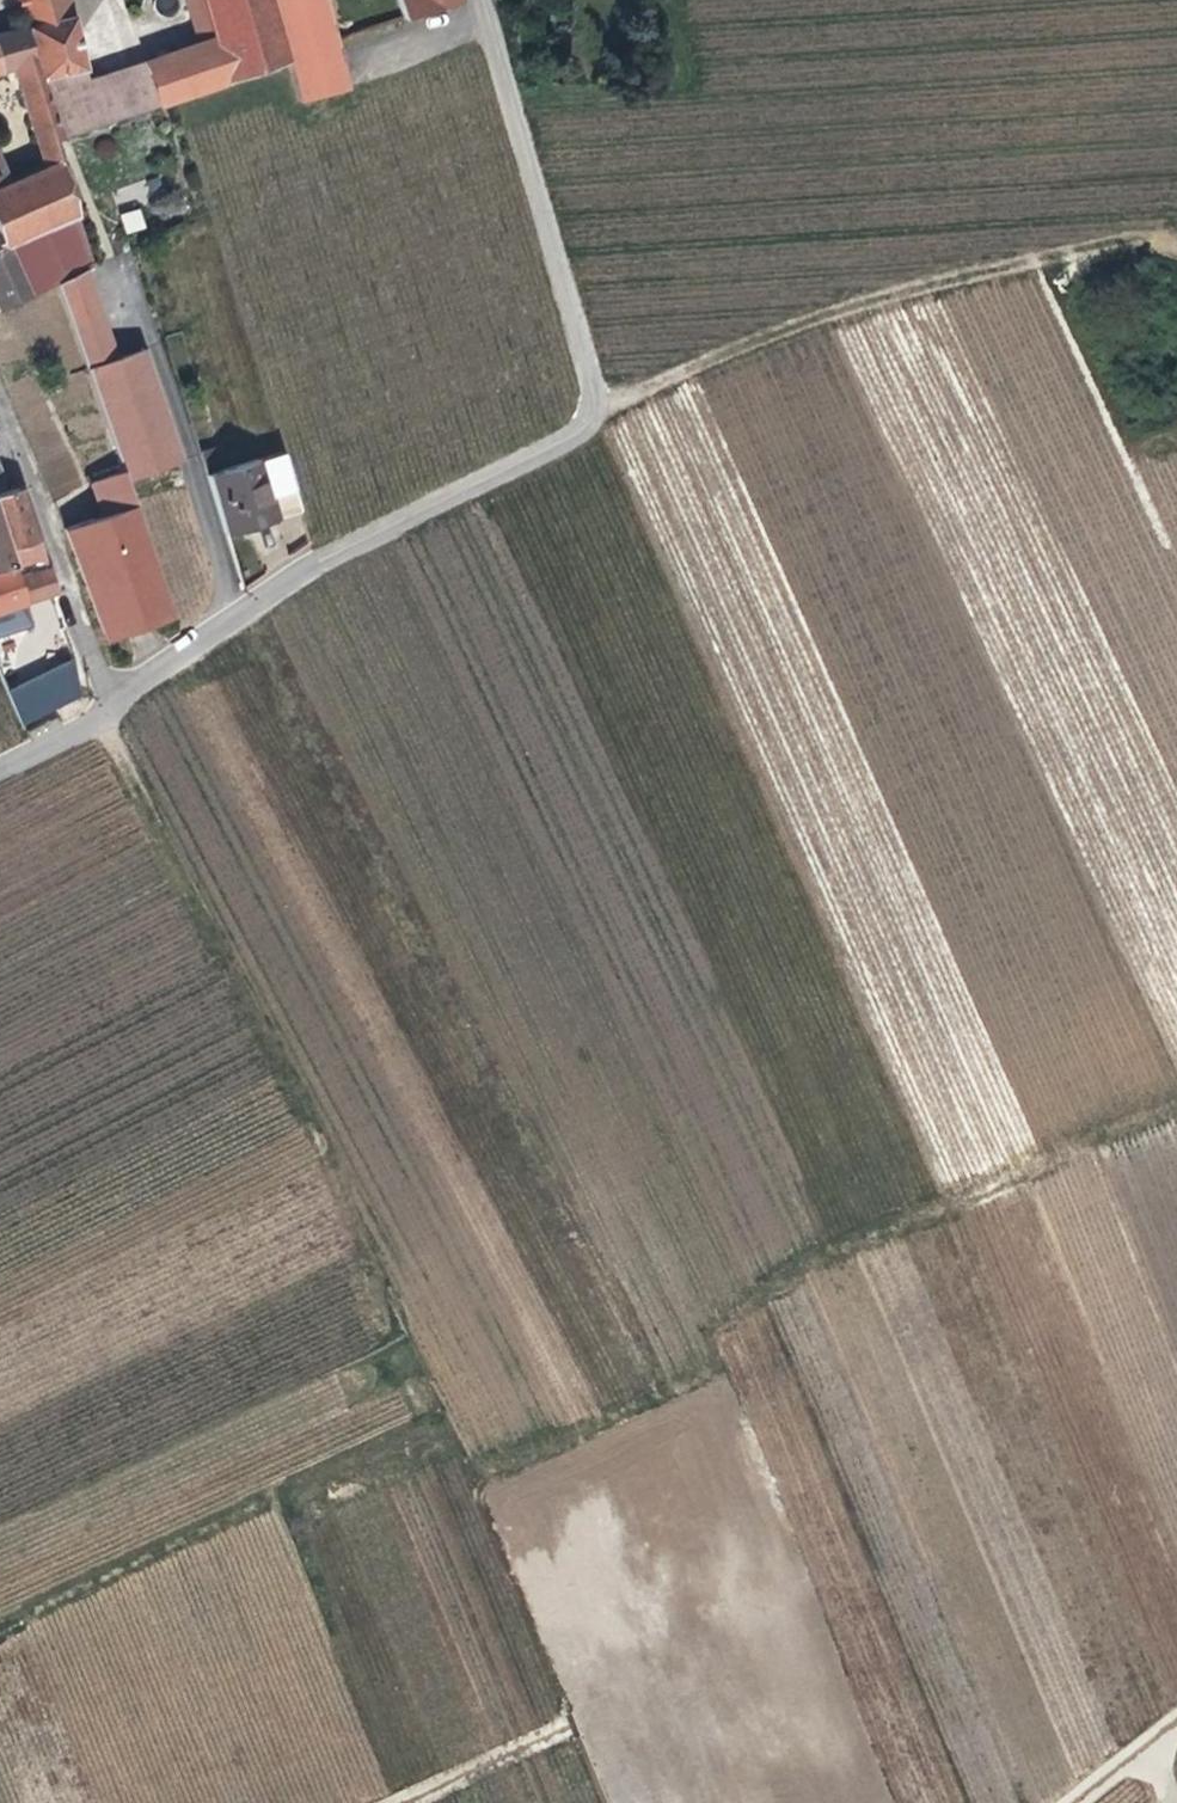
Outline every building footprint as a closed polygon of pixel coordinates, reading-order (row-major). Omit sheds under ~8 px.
[(17,28),(20,27),(49,20),(44,0),(11,0),(17,28)] [(20,27),(38,81),(78,73),(79,72),(67,18),(53,21),(48,0),(44,0),(49,20),(20,27)] [(53,21),(67,18),(63,0),(48,0),(53,21)] [(172,52),(186,95),(279,62),(330,44),(319,0),(176,0),(179,11),(197,6),(207,41),(188,47),(172,52)] [(179,11),(188,47),(207,41),(197,6),(179,11)] [(20,27),(17,28),(0,32),(0,58),(4,56),(33,148),(0,160),(0,188),(55,163),(48,143),(57,140),(38,81),(20,27)] [(330,44),(279,62),(289,103),(341,90),(330,44)] [(136,64),(150,107),(186,95),(172,52),(136,64)] [(38,81),(57,140),(150,107),(136,64),(81,83),(78,73),(38,81)] [(71,216),(55,163),(0,188),(0,242),(71,216)] [(125,234),(145,228),(139,208),(119,214),(125,234)] [(71,216),(0,242),(0,245),(24,298),(54,283),(73,274),(80,271),(87,268),(71,216)] [(0,245),(0,310),(24,298),(0,245)] [(110,359),(80,271),(73,274),(54,283),(118,471),(121,482),(179,462),(139,349),(110,359)] [(211,449),(196,454),(201,470),(215,465),(211,449)] [(276,454),(203,476),(220,533),(293,512),(276,454)] [(121,482),(118,471),(76,487),(87,521),(130,506),(121,482)] [(8,565),(2,550),(10,545),(31,539),(12,486),(0,492),(0,610),(51,592),(42,567),(21,574),(17,562),(8,565)] [(87,521),(52,534),(92,645),(168,619),(130,506),(87,521)] [(8,565),(17,562),(10,545),(2,550),(8,565)] [(22,725),(87,697),(72,661),(7,689),(22,725)]
